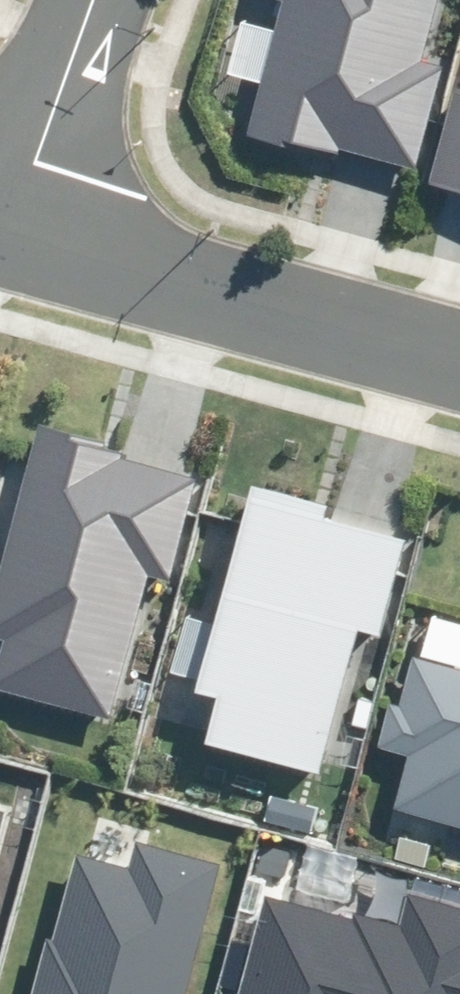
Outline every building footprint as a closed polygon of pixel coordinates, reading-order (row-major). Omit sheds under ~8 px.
[(414,168),(441,67),(421,62),(438,0),(284,0),(248,136),(334,159),(337,148),(414,168)] [(452,88),(425,183),(459,193),(459,91),(452,88)] [(19,440),(0,503),(0,581),(1,582),(0,586),(0,693),(93,720),(135,578),(156,584),(184,489),(19,440)] [(367,651),(400,528),(247,488),(195,684),(215,690),(200,744),(329,778),(344,719),(325,714),(343,645),(367,651)] [(397,647),(373,739),(395,745),(381,799),(459,819),(459,637),(458,637),(451,661),(397,647)] [(220,863),(138,842),(131,867),(75,853),(52,939),(44,937),(29,993),(185,993),(220,863)] [(409,893),(401,923),(355,911),(353,919),(266,896),(240,993),(459,993),(459,906),(409,893)]
